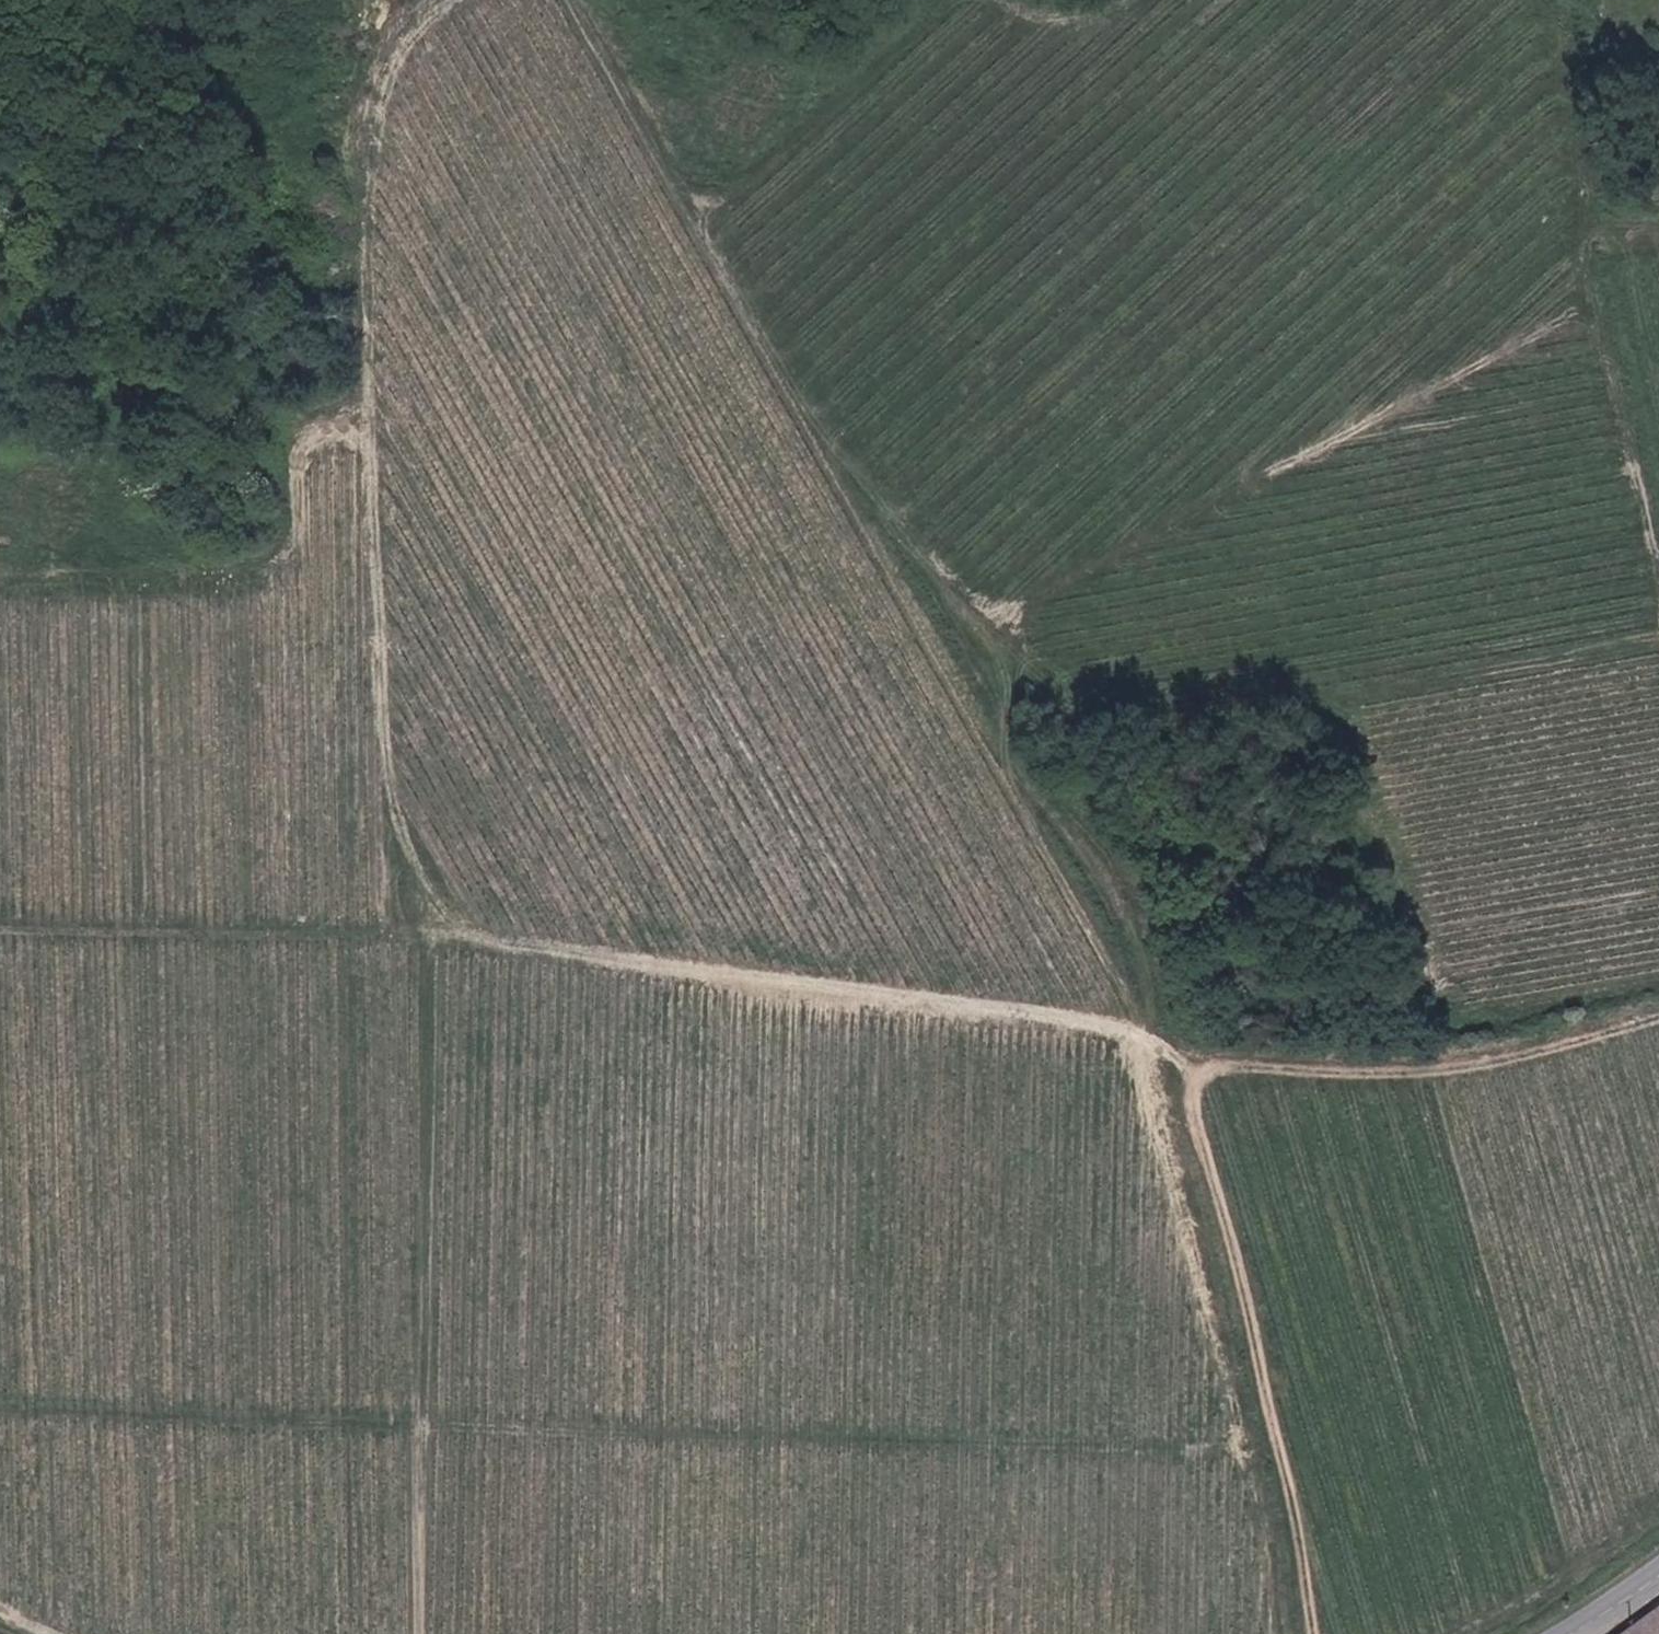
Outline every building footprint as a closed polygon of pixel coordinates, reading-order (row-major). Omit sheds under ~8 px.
[(1625,1633),(1658,1633),(1658,1611),(1625,1633)]
